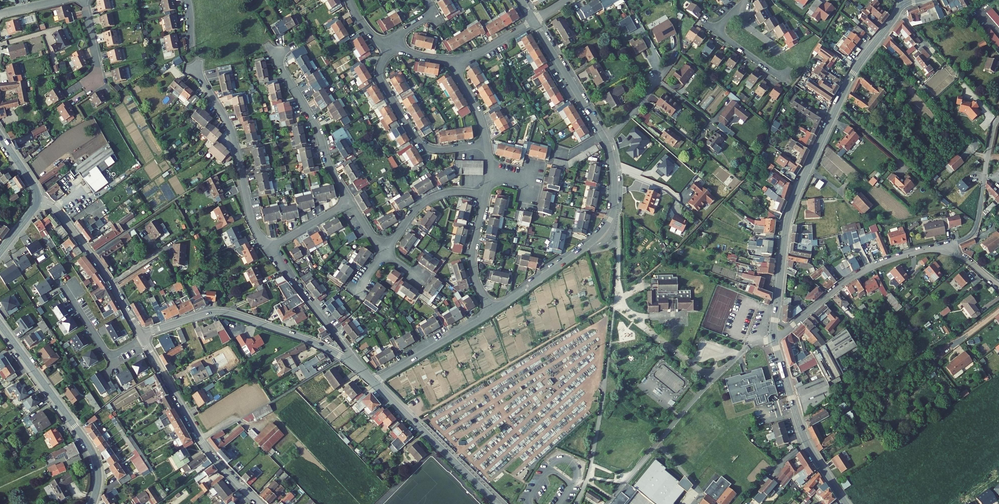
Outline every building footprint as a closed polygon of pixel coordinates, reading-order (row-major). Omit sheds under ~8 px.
[(97,1),(98,6),(98,8),(97,8),(98,12),(110,9),(108,0),(100,0),(97,1)] [(174,0),(166,0),(161,1),(164,12),(175,10),(173,4),(173,2),(175,2),(174,0)] [(327,2),(332,9),(329,10),(331,14),(342,7),(340,4),(338,0),(330,0),(327,2)] [(450,5),(447,0),(436,0),(438,3),(437,3),(442,11),(450,5)] [(593,14),(603,9),(598,1),(597,0),(595,0),(592,2),(593,3),(588,6),(593,14)] [(613,4),(610,0),(600,0),(598,1),(603,9),(604,10),(613,4)] [(762,0),(760,0),(753,4),(756,9),(754,9),(757,14),(763,10),(767,8),(762,0)] [(819,0),(817,0),(809,9),(815,14),(812,18),(818,23),(821,19),(825,22),(835,9),(828,3),(824,7),(822,5),(823,4),(819,0)] [(878,19),(875,23),(880,27),(889,16),(884,12),(877,6),(879,4),(876,0),(866,10),(870,14),(871,13),(877,18),(878,19)] [(956,4),(957,6),(958,5),(959,6),(953,9),(953,10),(951,11),(952,14),(963,9),(958,0),(941,0),(945,7),(946,6),(948,5),(949,8),(956,4)] [(965,0),(958,0),(963,9),(969,7),(967,4),(965,0)] [(917,7),(906,11),(908,19),(909,23),(919,22),(917,13),(919,12),(920,13),(927,10),(929,15),(921,17),(921,21),(922,24),(939,19),(934,7),(932,1),(917,8),(917,7)] [(459,10),(455,13),(450,5),(442,11),(446,18),(448,21),(461,13),(466,10),(465,9),(460,13),(459,10)] [(693,5),(689,12),(698,19),(700,15),(700,14),(698,13),(701,10),(693,5)] [(514,10),(507,15),(512,23),(523,17),(516,6),(513,8),(514,10)] [(581,20),(584,18),(585,19),(593,14),(588,6),(580,10),(580,9),(576,12),(581,20)] [(944,17),(940,8),(939,9),(938,6),(934,7),(939,19),(944,17)] [(55,10),(59,21),(65,19),(71,17),(70,14),(68,14),(68,13),(66,7),(55,10)] [(991,8),(986,12),(998,28),(998,18),(991,8)] [(769,20),(763,10),(757,14),(755,16),(757,20),(756,21),(759,26),(764,23),(769,20)] [(389,18),(394,27),(401,23),(401,22),(404,20),(399,12),(389,18)] [(114,26),(111,14),(99,17),(100,21),(101,21),(102,22),(103,28),(114,26)] [(876,20),(871,16),(869,14),(867,17),(868,18),(869,17),(875,23),(878,19),(877,18),(876,20)] [(177,21),(176,15),(163,18),(166,32),(177,29),(176,23),(176,22),(177,21)] [(282,22),(288,31),(292,28),(295,26),(296,27),(299,25),(293,15),(282,22)] [(505,27),(512,23),(507,15),(500,19),(505,27)] [(867,30),(874,35),(878,29),(880,27),(875,23),(869,17),(868,18),(867,17),(865,15),(861,20),(869,28),(867,30)] [(491,20),(498,32),(505,27),(500,19),(498,16),(491,20)] [(560,34),(568,29),(563,20),(562,21),(560,17),(551,23),(554,26),(555,26),(560,34)] [(630,17),(619,23),(622,28),(626,26),(630,33),(637,29),(630,17)] [(331,27),(335,34),(344,29),(340,22),(339,22),(337,18),(333,21),(328,24),(326,25),(328,29),(331,27)] [(387,31),(394,27),(389,18),(382,23),(380,20),(377,22),(383,33),(386,31),(387,31)] [(764,23),(767,27),(765,28),(768,33),(773,30),(778,27),(773,18),(769,20),(764,23)] [(18,20),(7,23),(8,29),(9,31),(7,31),(8,35),(21,31),(18,20)] [(487,38),(498,32),(491,20),(481,27),(485,35),(487,38)] [(658,43),(671,36),(676,34),(669,20),(651,30),(658,43)] [(913,33),(901,20),(892,32),(899,38),(902,35),(899,32),(900,31),(907,39),(913,33)] [(271,28),(278,38),(281,36),(280,35),(284,33),(288,31),(282,22),(271,28)] [(469,30),(474,38),(480,34),(482,37),(485,35),(481,27),(479,23),(469,30)] [(773,30),(776,34),(775,35),(778,40),(783,36),(787,34),(782,25),(778,27),(773,30)] [(856,46),(865,33),(863,31),(858,27),(857,26),(847,39),(856,46)] [(694,39),(701,30),(698,27),(697,28),(695,29),(692,27),(687,34),(694,39)] [(989,28),(984,32),(997,48),(998,46),(998,40),(989,28)] [(333,35),(340,46),(350,39),(348,36),(344,29),(335,34),(333,35)] [(573,37),(568,29),(560,34),(564,42),(563,43),(566,47),(574,41),(572,38),(573,37)] [(69,46),(62,30),(52,35),(56,43),(50,46),(54,53),(69,46)] [(466,42),(474,38),(469,30),(461,34),(466,42)] [(704,32),(701,30),(694,39),(701,44),(706,37),(703,35),(704,33),(704,32)] [(115,31),(102,34),(104,40),(105,40),(106,41),(107,47),(118,45),(115,31)] [(459,47),(466,42),(461,34),(460,31),(453,36),(454,38),(459,47)] [(798,44),(796,40),(797,40),(792,31),(787,34),(783,36),(788,44),(787,45),(789,49),(798,44)] [(517,42),(521,40),(525,47),(534,42),(530,35),(528,36),(525,32),(515,38),(517,42)] [(303,38),(307,44),(315,39),(311,33),(303,38)] [(411,45),(423,48),(426,36),(418,33),(418,34),(414,33),(411,45)] [(908,51),(909,51),(906,54),(908,56),(915,49),(913,47),(916,44),(917,45),(918,45),(919,44),(919,43),(920,42),(917,38),(915,40),(913,38),(915,36),(913,33),(907,39),(903,41),(910,49),(908,51)] [(357,50),(365,45),(361,37),(360,38),(359,34),(350,39),(357,50)] [(178,42),(176,35),(164,38),(167,52),(178,49),(176,44),(176,42),(178,42)] [(423,48),(435,51),(438,39),(426,36),(423,48)] [(893,42),(889,36),(879,49),(885,55),(890,50),(888,48),(890,46),(901,56),(900,57),(905,62),(910,66),(914,62),(913,61),(908,56),(906,54),(893,42)] [(856,46),(847,39),(844,37),(836,46),(844,52),(848,55),(856,46)] [(449,53),(459,47),(454,38),(447,42),(446,40),(442,42),(449,53)] [(636,53),(646,47),(642,39),(635,42),(633,39),(629,42),(636,53)] [(713,42),(710,40),(701,52),(709,57),(715,47),(712,45),(713,43),(713,42)] [(538,49),(534,42),(525,47),(530,54),(538,49)] [(26,55),(23,44),(7,48),(10,60),(15,59),(15,58),(26,55)] [(817,54),(824,59),(821,63),(818,61),(816,65),(818,67),(824,71),(831,61),(834,63),(835,61),(849,70),(852,63),(846,58),(844,62),(842,61),(835,56),(819,44),(813,51),(814,51),(817,54)] [(365,45),(357,50),(361,57),(359,58),(361,62),(371,55),(369,52),(370,52),(365,45)] [(598,57),(592,45),(584,49),(583,48),(575,52),(579,58),(585,55),(589,62),(598,57)] [(307,59),(305,56),(308,54),(303,46),(291,53),(296,61),(300,68),(309,63),(307,59)] [(934,73),(925,62),(920,56),(920,55),(924,51),(925,51),(922,47),(917,52),(918,52),(913,56),(916,59),(923,69),(927,74),(925,76),(928,79),(934,73)] [(534,62),(543,57),(538,49),(530,54),(534,62)] [(77,71),(87,66),(84,61),(84,59),(85,59),(83,55),(81,50),(72,55),(74,60),(72,61),(77,71)] [(121,61),(119,50),(106,53),(107,57),(109,56),(109,58),(111,64),(121,61)] [(722,52),(719,50),(712,60),(719,65),(724,57),(721,55),(722,53),(722,52)] [(930,57),(925,52),(920,56),(925,62),(930,57)] [(737,55),(734,53),(727,62),(734,67),(739,60),(736,58),(737,56),(737,55)] [(547,64),(543,57),(534,62),(530,64),(534,71),(536,75),(544,70),(548,67),(546,64),(547,64)] [(257,72),(267,70),(265,62),(264,58),(254,60),(257,72)] [(923,69),(916,59),(913,61),(914,62),(921,71),(923,69)] [(994,73),(998,62),(988,59),(984,69),(994,73)] [(834,63),(831,61),(824,71),(827,72),(834,63)] [(356,79),(367,72),(363,65),(362,65),(360,62),(349,68),(356,79)] [(425,74),(427,64),(419,62),(419,63),(415,62),(413,72),(425,74)] [(480,75),(476,68),(479,66),(476,62),(468,66),(471,70),(467,73),(471,80),(480,75)] [(305,76),(306,75),(308,78),(317,72),(316,70),(314,71),(309,63),(300,68),(305,76)] [(17,64),(5,67),(7,73),(6,73),(9,83),(16,82),(15,77),(20,76),(17,64)] [(439,66),(427,64),(425,74),(434,75),(438,76),(439,66)] [(231,65),(217,68),(219,77),(221,85),(231,83),(234,82),(233,77),(231,65)] [(683,85),(693,72),(685,65),(679,73),(677,72),(673,77),(683,85)] [(744,67),(741,65),(735,75),(741,80),(746,72),(743,70),(745,68),(744,67)] [(608,80),(600,67),(591,73),(596,81),(594,82),(597,87),(608,80)] [(822,80),(827,72),(824,71),(818,67),(814,74),(822,80)] [(759,70),(755,68),(749,78),(756,83),(761,75),(757,73),(759,71),(759,70)] [(126,80),(123,69),(110,71),(111,75),(113,75),(113,77),(115,82),(126,80)] [(267,70),(257,72),(260,84),(268,82),(269,82),(268,78),(269,78),(267,70)] [(538,87),(542,85),(551,80),(546,73),(544,70),(536,75),(533,76),(535,79),(533,80),(538,87)] [(317,72),(308,78),(307,78),(309,83),(307,84),(309,87),(324,78),(319,71),(317,72)] [(362,89),(373,83),(371,79),(367,72),(356,79),(362,89)] [(403,83),(397,73),(389,77),(391,81),(390,81),(394,88),(403,83)] [(860,82),(875,95),(869,102),(876,106),(886,93),(878,87),(877,89),(860,73),(851,90),(855,92),(860,82)] [(446,90),(454,85),(450,78),(448,75),(437,81),(439,84),(441,83),(446,90)] [(486,85),(480,75),(471,80),(475,87),(476,87),(478,90),(486,85)] [(324,78),(309,87),(311,91),(313,89),(316,93),(326,87),(329,85),(325,78),(324,78)] [(832,83),(833,84),(839,88),(842,82),(835,78),(832,83)] [(178,98),(187,88),(181,82),(180,83),(177,80),(171,87),(175,91),(173,94),(178,98)] [(269,82),(268,82),(270,94),(280,92),(278,84),(277,80),(269,82)] [(546,92),(555,87),(551,80),(542,85),(546,92)] [(816,85),(834,97),(839,88),(833,84),(830,89),(822,84),(823,83),(819,80),(816,85)] [(18,89),(20,100),(21,105),(25,103),(28,103),(25,88),(28,87),(27,82),(27,81),(0,85),(0,91),(7,90),(18,89)] [(412,92),(406,81),(403,83),(394,88),(399,95),(401,98),(412,92)] [(766,83),(763,81),(756,90),(763,95),(768,88),(765,86),(766,84),(766,83)] [(830,102),(834,97),(816,85),(810,81),(806,86),(830,102)] [(233,95),(231,83),(221,85),(223,93),(224,97),(227,96),(233,95)] [(375,86),(373,83),(362,89),(361,90),(363,93),(367,91),(371,98),(380,93),(375,86)] [(781,86),(777,84),(771,93),(778,98),(783,91),(779,88),(781,86)] [(459,92),(454,85),(446,90),(450,97),(459,92)] [(478,90),(477,90),(484,101),(492,96),(486,85),(478,90)] [(621,104),(617,97),(625,92),(621,86),(602,97),(604,101),(606,100),(612,109),(621,104)] [(313,101),(315,104),(331,95),(326,87),(316,93),(313,95),(315,100),(313,101)] [(550,99),(559,94),(555,87),(546,92),(543,94),(547,101),(550,99)] [(194,93),(187,88),(178,98),(184,103),(187,100),(190,103),(186,108),(190,111),(196,105),(200,99),(193,94),(194,93)] [(48,95),(54,104),(65,97),(63,94),(61,95),(60,94),(57,89),(48,95)] [(96,107),(105,101),(102,96),(101,95),(103,94),(101,90),(90,97),(96,107)] [(868,103),(854,94),(855,92),(851,90),(847,98),(870,114),(876,106),(869,102),(868,103)] [(228,100),(232,99),(234,107),(244,105),(242,97),(245,96),(246,96),(245,92),(233,95),(227,96),(228,100)] [(280,92),(270,94),(273,106),(274,106),(282,104),(281,100),(282,100),(280,92)] [(412,92),(401,98),(403,102),(407,109),(416,104),(411,97),(414,95),(412,92)] [(454,104),(463,99),(459,92),(450,97),(454,104)] [(377,108),(385,103),(383,100),(384,100),(380,93),(371,98),(368,100),(374,110),(377,108)] [(732,117),(737,116),(745,122),(750,115),(737,105),(740,101),(730,93),(727,97),(732,101),(719,117),(721,122),(717,127),(728,136),(731,131),(725,126),(732,117)] [(740,93),(737,97),(746,103),(749,98),(740,93)] [(550,99),(557,110),(565,105),(563,102),(563,101),(559,94),(550,99)] [(331,95),(315,104),(317,108),(319,106),(322,111),(327,107),(336,102),(331,95)] [(656,104),(671,117),(679,107),(663,95),(656,104)] [(16,107),(15,101),(4,104),(0,105),(0,101),(1,96),(0,96),(0,110),(16,107)] [(492,96),(484,101),(488,108),(489,108),(490,111),(497,107),(499,106),(492,96)] [(961,102),(962,98),(957,97),(956,103),(960,104),(959,108),(966,110),(966,113),(972,119),(974,119),(980,114),(975,109),(975,108),(974,106),(976,104),(974,102),(971,104),(961,102)] [(345,107),(341,99),(336,102),(327,107),(329,111),(327,113),(329,116),(342,108),(345,107)] [(459,115),(469,110),(467,106),(463,99),(454,104),(458,111),(457,112),(459,115)] [(791,106),(812,119),(812,118),(817,121),(813,129),(818,132),(825,118),(795,99),(791,106)] [(813,108),(824,114),(828,107),(818,100),(813,108)] [(72,108),(67,102),(59,107),(61,110),(59,112),(65,121),(74,115),(71,110),(70,109),(72,108)] [(569,102),(565,105),(557,110),(558,113),(563,110),(567,117),(576,112),(572,105),(571,105),(569,102)] [(3,115),(26,109),(25,103),(21,105),(16,107),(0,110),(0,119),(3,117),(3,115)] [(276,115),(279,114),(292,111),(291,107),(290,107),(289,103),(282,104),(274,106),(276,113),(276,115)] [(392,114),(388,106),(387,107),(385,103),(377,108),(384,119),(392,114)] [(416,104),(407,109),(411,116),(420,111),(416,104)] [(193,114),(191,117),(198,123),(206,113),(203,110),(203,111),(196,105),(190,111),(193,114)] [(236,115),(237,119),(238,119),(246,117),(247,117),(244,105),(234,107),(236,116),(236,115)] [(503,118),(497,107),(490,111),(488,112),(490,116),(494,123),(503,118)] [(342,108),(329,116),(331,120),(334,118),(336,123),(347,116),(342,108)] [(471,113),(469,110),(459,115),(461,119),(471,113)] [(567,117),(563,110),(558,113),(563,120),(567,117)] [(292,111),(279,114),(282,127),(289,126),(294,125),(292,115),(293,115),(292,111)] [(420,111),(411,116),(415,123),(424,118),(420,111)] [(571,124),(580,119),(576,112),(567,117),(571,124)] [(210,116),(206,113),(198,123),(204,129),(209,124),(213,119),(209,116),(210,116)] [(387,131),(390,129),(398,124),(396,121),(392,114),(384,119),(380,121),(387,131)] [(503,118),(494,123),(498,130),(499,130),(501,133),(512,126),(506,116),(503,118)] [(256,133),(253,121),(247,122),(246,117),(238,119),(239,124),(242,123),(243,127),(244,126),(245,131),(246,135),(256,133)] [(571,124),(567,117),(563,120),(568,127),(571,124)] [(432,132),(424,118),(415,123),(420,130),(424,137),(432,132)] [(584,126),(580,119),(571,124),(576,132),(584,126)] [(304,135),(303,131),(303,129),(304,129),(304,126),(303,123),(294,125),(289,126),(289,130),(292,129),(294,138),(304,135)] [(207,139),(216,129),(213,126),(213,127),(209,124),(204,129),(201,133),(207,139)] [(394,141),(405,134),(400,127),(398,124),(390,129),(392,133),(388,135),(393,142),(394,141)] [(34,140),(37,138),(36,136),(48,131),(45,125),(31,132),(34,140)] [(589,134),(584,126),(576,132),(582,142),(590,137),(588,134),(589,134)] [(854,131),(848,126),(844,132),(848,136),(842,142),(841,141),(836,146),(840,150),(842,147),(847,151),(859,137),(853,132),(854,131)] [(335,140),(334,141),(336,145),(335,145),(339,152),(348,147),(352,145),(342,128),(331,134),(335,140)] [(465,140),(473,138),(472,128),(463,130),(465,140)] [(634,146),(627,153),(634,158),(637,155),(639,156),(644,151),(642,149),(645,146),(649,141),(635,128),(630,134),(636,139),(632,144),(634,146)] [(7,132),(11,139),(16,136),(15,134),(14,135),(11,129),(7,132)] [(219,131),(216,129),(207,139),(214,145),(216,142),(222,135),(219,132),(219,131)] [(661,136),(668,142),(668,143),(673,147),(679,139),(667,129),(661,136)] [(457,141),(465,140),(463,130),(455,131),(457,141)] [(447,132),(448,142),(457,141),(455,131),(447,132)] [(809,152),(816,137),(811,133),(806,131),(805,134),(806,135),(804,139),(800,137),(797,143),(809,152)] [(19,145),(29,140),(30,142),(34,140),(31,132),(12,140),(12,141),(11,141),(17,150),(18,150),(21,148),(19,145)] [(439,133),(440,143),(448,142),(447,132),(439,133)] [(582,142),(576,132),(573,133),(579,144),(582,142)] [(258,145),(256,133),(246,135),(247,140),(248,144),(247,144),(247,148),(250,147),(258,145)] [(713,153),(724,140),(715,133),(710,140),(709,139),(704,146),(713,153)] [(400,151),(410,145),(409,142),(405,134),(394,141),(400,151)] [(304,135),(294,138),(297,150),(299,149),(308,148),(307,142),(306,142),(305,140),(304,135)] [(208,151),(215,157),(224,147),(221,144),(220,145),(216,142),(214,145),(208,151)] [(515,146),(511,159),(520,161),(520,160),(523,161),(525,155),(528,142),(525,142),(524,144),(523,147),(515,145),(515,146)] [(528,156),(537,158),(539,148),(531,146),(532,143),(528,142),(525,155),(529,155),(528,156)] [(83,163),(74,169),(70,172),(73,175),(74,177),(79,174),(93,194),(104,186),(97,176),(100,173),(107,168),(111,165),(114,162),(110,157),(114,154),(108,143),(83,163)] [(552,165),(565,168),(569,169),(602,149),(599,143),(567,162),(553,159),(552,165)] [(800,153),(795,163),(795,164),(802,168),(809,152),(797,143),(793,149),(800,153)] [(411,144),(410,145),(400,151),(406,162),(407,161),(418,155),(414,147),(414,148),(411,144)] [(495,155),(503,157),(506,147),(492,144),(494,154),(495,154),(495,155)] [(506,147),(503,157),(511,159),(515,146),(506,144),(506,147)] [(264,157),(262,145),(258,145),(250,147),(251,151),(252,151),(253,155),(254,159),(264,157)] [(539,148),(537,158),(545,160),(545,159),(549,160),(552,148),(540,145),(539,148)] [(224,147),(215,157),(222,163),(224,160),(229,155),(230,153),(226,150),(227,150),(224,147)] [(311,155),(310,153),(312,153),(311,151),(311,147),(308,148),(299,149),(302,162),(312,160),(311,155)] [(355,157),(348,147),(339,152),(344,160),(344,159),(346,162),(355,157)] [(664,163),(656,172),(661,177),(664,174),(668,177),(671,173),(672,173),(673,172),(671,170),(674,167),(672,166),(675,162),(665,154),(660,160),(664,163)] [(795,163),(782,154),(775,161),(783,167),(787,163),(791,167),(788,171),(796,176),(802,168),(795,164),(795,163)] [(233,158),(229,155),(224,160),(228,164),(233,158)] [(414,172),(424,165),(422,162),(423,162),(418,155),(407,161),(414,172)] [(956,155),(947,164),(954,171),(963,162),(956,155)] [(255,164),(256,168),(255,168),(256,172),(270,169),(268,161),(269,160),(268,156),(264,157),(254,159),(255,164)] [(344,168),(343,169),(348,176),(357,170),(352,162),(356,160),(355,157),(346,162),(342,165),(344,168)] [(74,169),(83,163),(80,159),(71,166),(74,169)] [(74,169),(71,166),(68,160),(63,163),(66,168),(70,172),(74,169)] [(302,162),(304,171),(305,174),(320,171),(319,167),(315,168),(315,166),(313,166),(313,164),(312,160),(302,162)] [(455,168),(462,168),(462,175),(483,175),(484,161),(455,161),(455,168)] [(602,168),(603,164),(592,161),(589,173),(599,175),(601,167),(602,168)] [(63,163),(39,181),(42,185),(56,175),(57,176),(60,174),(59,173),(66,168),(63,163)] [(679,164),(674,169),(681,175),(685,170),(679,164)] [(565,168),(552,165),(551,169),(550,169),(549,177),(559,179),(562,180),(565,168)] [(443,173),(448,181),(455,177),(455,176),(458,175),(462,175),(462,168),(455,168),(454,166),(443,173)] [(255,176),(256,176),(257,179),(258,184),(268,182),(267,174),(271,173),(270,169),(256,172),(254,172),(255,176)] [(363,181),(357,170),(348,176),(352,183),(353,183),(358,192),(361,190),(369,185),(366,179),(363,181)] [(5,175),(3,171),(0,173),(0,185),(2,188),(5,185),(12,180),(8,173),(7,174),(5,175)] [(100,173),(97,176),(104,186),(108,184),(100,173)] [(448,181),(443,173),(433,179),(436,185),(438,187),(441,185),(441,186),(448,181)] [(597,184),(599,175),(589,173),(586,173),(585,178),(588,178),(586,185),(590,186),(599,188),(600,184),(597,184)] [(786,203),(792,187),(774,173),(768,181),(777,188),(775,195),(786,203)] [(419,180),(421,183),(426,192),(433,187),(436,185),(433,179),(430,174),(425,177),(425,176),(419,180)] [(898,179),(893,175),(888,180),(893,185),(898,179)] [(224,194),(218,182),(219,181),(217,176),(206,182),(214,199),(215,198),(218,203),(225,199),(222,194),(224,194)] [(906,179),(898,187),(906,194),(914,185),(910,182),(912,179),(908,176),(905,178),(906,179)] [(16,194),(25,188),(18,177),(12,180),(5,185),(8,189),(11,187),(15,194),(9,198),(11,203),(19,198),(16,194)] [(557,189),(559,179),(549,177),(547,185),(547,189),(552,191),(556,191),(557,189)] [(964,177),(956,185),(963,192),(971,185),(968,182),(969,182),(964,177)] [(415,197),(419,196),(426,192),(421,183),(419,180),(412,184),(414,187),(410,189),(415,197)] [(258,184),(259,189),(260,193),(259,193),(260,197),(275,194),(272,181),(268,182),(258,184)] [(987,181),(986,188),(996,199),(983,212),(986,215),(998,203),(998,193),(987,181)] [(716,199),(696,182),(691,188),(698,194),(694,198),(693,198),(688,203),(698,211),(706,202),(710,205),(716,199)] [(46,192),(46,193),(55,202),(57,200),(65,194),(57,183),(56,184),(46,192)] [(333,186),(320,189),(323,202),(327,201),(327,200),(336,198),(333,186)] [(587,198),(597,200),(599,192),(598,192),(599,188),(590,186),(587,198)] [(312,191),(312,195),(314,203),(319,202),(319,203),(323,202),(320,189),(312,191)] [(408,193),(401,198),(407,206),(414,202),(413,202),(417,200),(415,197),(410,189),(407,191),(408,193)] [(542,192),(540,200),(550,202),(553,203),(555,196),(552,195),(552,191),(547,189),(543,189),(542,192)] [(775,202),(773,209),(777,210),(776,212),(775,211),(773,215),(776,218),(780,221),(786,203),(775,195),(768,189),(764,194),(775,202)] [(353,195),(355,198),(354,198),(359,205),(367,200),(361,190),(358,192),(353,195)] [(653,206),(656,198),(659,199),(660,195),(648,190),(646,195),(647,195),(643,204),(640,203),(638,209),(653,214),(656,207),(653,206)] [(850,203),(862,216),(873,206),(861,193),(850,203)] [(396,212),(399,210),(399,211),(407,206),(401,198),(399,194),(392,199),(394,202),(391,204),(395,211),(396,212)] [(312,195),(304,197),(307,210),(311,209),(310,208),(315,207),(314,203),(312,195)] [(496,199),(494,207),(504,209),(507,197),(498,195),(497,199),(496,199)] [(295,199),(297,205),(298,211),(303,210),(303,211),(307,210),(304,197),(295,199)] [(595,208),(597,200),(587,198),(584,210),(590,211),(594,212),(595,208)] [(472,202),(463,199),(460,211),(470,214),(472,206),(471,205),(472,202)] [(808,208),(808,211),(807,211),(805,211),(805,218),(820,218),(819,199),(808,200),(808,208)] [(374,210),(370,204),(367,200),(359,205),(363,212),(364,212),(365,215),(374,210)] [(543,216),(543,214),(551,215),(552,212),(548,211),(550,202),(540,200),(538,209),(539,209),(538,212),(539,213),(538,215),(543,216)] [(270,206),(270,208),(273,222),(277,221),(277,220),(282,219),(279,206),(278,204),(270,206)] [(287,204),(279,206),(282,219),(282,222),(287,221),(291,221),(288,207),(287,204)] [(297,205),(288,207),(291,221),(295,220),(295,219),(299,218),(298,211),(297,205)] [(89,213),(93,218),(95,217),(101,213),(96,206),(93,208),(94,210),(89,213)] [(229,218),(223,206),(214,210),(220,223),(221,222),(224,227),(231,224),(228,219),(230,218),(229,218)] [(504,209),(494,207),(493,215),(500,217),(503,217),(504,209)] [(270,208),(262,210),(264,223),(269,222),(269,223),(273,222),(270,208)] [(424,218),(433,223),(440,213),(432,208),(430,211),(429,211),(424,218)] [(575,220),(578,221),(588,223),(590,215),(589,215),(590,211),(584,210),(581,209),(580,214),(579,213),(576,212),(575,220)] [(395,211),(385,217),(390,226),(397,222),(397,221),(400,219),(396,212),(395,211)] [(470,214),(460,211),(457,223),(459,224),(466,226),(467,222),(468,222),(470,214)] [(131,212),(115,224),(121,233),(126,230),(123,225),(134,217),(131,212)] [(524,212),(520,212),(518,221),(517,225),(521,225),(522,222),(530,224),(532,214),(524,212)] [(769,212),(768,220),(762,219),(761,222),(755,221),(747,218),(746,219),(754,226),(774,228),(776,218),(773,215),(769,212)] [(45,229),(51,224),(55,229),(54,229),(62,239),(68,235),(52,214),(44,220),(41,223),(45,229)] [(45,229),(41,223),(44,220),(41,215),(37,217),(40,221),(34,225),(36,228),(40,233),(49,246),(51,249),(54,254),(56,252),(48,240),(49,240),(48,239),(46,237),(49,235),(45,229)] [(376,219),(373,221),(379,232),(382,230),(383,231),(390,226),(385,217),(383,215),(376,220),(376,219)] [(489,218),(488,227),(498,229),(502,230),(504,221),(499,220),(500,217),(493,215),(491,215),(490,218),(489,218)] [(680,218),(674,215),(669,226),(683,232),(687,222),(683,220),(682,220),(680,219),(680,218)] [(946,218),(948,229),(954,228),(954,227),(960,226),(959,216),(946,218)] [(84,226),(80,220),(75,224),(82,233),(94,224),(96,222),(95,221),(93,218),(84,226)] [(425,233),(433,223),(424,218),(419,224),(420,225),(418,228),(425,233)] [(923,224),(925,237),(944,234),(943,231),(948,230),(948,229),(946,218),(946,219),(941,219),(941,221),(923,224)] [(338,219),(330,223),(335,232),(343,227),(338,219)] [(773,239),(774,228),(754,226),(746,219),(744,221),(754,229),(764,230),(763,234),(766,234),(766,238),(773,239)] [(160,225),(156,220),(145,227),(149,233),(151,232),(153,234),(152,235),(155,240),(165,234),(162,230),(159,226),(160,225)] [(103,226),(99,221),(96,222),(94,224),(97,228),(95,230),(96,231),(103,226)] [(574,224),(572,232),(585,235),(586,231),(588,223),(578,221),(577,225),(574,224)] [(217,230),(224,227),(221,222),(220,223),(215,225),(217,230)] [(909,231),(919,224),(917,222),(908,228),(909,231)] [(335,232),(330,223),(320,229),(321,232),(325,238),(335,232)] [(89,242),(94,239),(90,234),(95,230),(97,228),(94,224),(82,233),(89,242)] [(108,242),(121,233),(115,224),(114,225),(111,226),(108,228),(107,229),(108,230),(110,228),(113,231),(105,237),(108,242)] [(466,238),(468,230),(469,226),(466,226),(459,224),(459,226),(456,236),(466,238)] [(843,234),(846,233),(856,231),(860,230),(859,224),(841,227),(843,234)] [(799,231),(800,226),(793,226),(792,234),(803,235),(808,234),(812,234),(812,225),(808,226),(808,231),(799,231)] [(1,241),(10,230),(4,226),(3,228),(0,231),(0,240),(1,241)] [(242,239),(236,227),(227,231),(233,244),(234,243),(237,248),(248,243),(246,238),(242,239)] [(488,227),(486,235),(486,239),(488,239),(495,241),(498,229),(488,227)] [(753,232),(742,227),(741,231),(753,236),(755,237),(756,233),(753,232)] [(899,231),(887,234),(891,245),(897,244),(898,245),(907,242),(902,227),(898,229),(899,231)] [(564,243),(566,235),(566,231),(556,229),(554,241),(564,243)] [(859,241),(860,245),(876,238),(883,256),(888,254),(878,231),(865,236),(863,229),(860,230),(856,231),(859,241)] [(413,246),(415,247),(422,237),(412,230),(410,233),(409,233),(404,240),(413,246)] [(852,238),(854,244),(859,241),(856,231),(846,233),(847,238),(850,237),(850,239),(852,238)] [(996,231),(990,236),(990,237),(990,238),(987,240),(987,239),(981,244),(985,249),(985,248),(989,253),(990,253),(994,250),(994,249),(998,245),(998,235),(996,231)] [(311,238),(316,246),(323,242),(324,245),(328,242),(325,238),(321,232),(311,238)] [(355,236),(353,232),(345,237),(347,240),(355,236)] [(120,239),(123,244),(131,238),(128,234),(120,239)] [(791,244),(814,247),(814,246),(815,246),(815,244),(817,244),(817,240),(813,241),(812,234),(808,234),(808,240),(802,240),(803,235),(792,234),(791,244)] [(347,240),(349,244),(357,239),(355,236),(347,240)] [(464,246),(466,238),(456,236),(452,252),(462,255),(464,246)] [(94,239),(89,242),(95,251),(108,242),(105,237),(97,242),(96,240),(98,239),(97,237),(94,239)] [(70,254),(69,252),(72,250),(77,256),(82,253),(71,238),(60,246),(66,256),(69,254),(70,254)] [(300,244),(301,246),(306,255),(310,253),(308,251),(316,246),(311,238),(300,244)] [(748,246),(772,249),(773,239),(766,238),(765,241),(757,240),(756,242),(749,241),(748,246)] [(110,265),(105,257),(123,245),(123,244),(120,239),(119,239),(97,254),(107,268),(110,265)] [(487,243),(485,251),(495,253),(497,241),(495,241),(488,239),(487,243)] [(961,250),(975,244),(973,239),(959,245),(961,250)] [(398,250),(405,256),(413,246),(404,240),(399,246),(400,247),(398,250)] [(547,250),(547,252),(557,254),(561,255),(562,251),(564,243),(554,241),(551,240),(549,250),(547,250)] [(27,248),(32,256),(43,248),(38,241),(27,248)] [(248,243),(237,248),(234,249),(235,252),(238,251),(240,254),(243,257),(245,256),(249,264),(258,260),(252,247),(251,248),(248,243)] [(791,244),(790,254),(810,258),(811,253),(813,253),(814,247),(791,244)] [(174,252),(173,266),(185,266),(186,245),(173,245),(173,252),(174,252)] [(296,261),(306,255),(301,246),(291,252),(296,261)] [(763,258),(771,259),(772,249),(748,246),(747,249),(756,250),(761,251),(761,256),(764,256),(763,258)] [(363,248),(358,255),(366,261),(371,254),(363,248)] [(519,266),(528,268),(530,258),(531,253),(519,250),(516,264),(519,265),(519,266)] [(973,253),(967,250),(962,253),(971,258),(973,255),(973,253)] [(485,251),(483,259),(484,259),(483,263),(492,265),(495,253),(485,251)] [(361,267),(366,261),(358,255),(355,252),(350,259),(351,259),(348,263),(359,270),(361,267)] [(426,268),(432,259),(422,252),(416,260),(419,262),(419,263),(426,268)] [(810,258),(790,254),(789,254),(787,260),(801,263),(800,267),(808,269),(813,267),(809,264),(810,258)] [(18,257),(15,259),(22,271),(31,265),(25,256),(20,259),(18,257)] [(85,256),(77,261),(90,278),(92,276),(97,273),(85,256)] [(869,262),(865,256),(861,258),(865,265),(869,262)] [(542,260),(530,258),(528,268),(536,269),(540,270),(542,260)] [(859,268),(854,258),(847,261),(852,272),(859,268)] [(433,272),(436,274),(445,262),(442,260),(439,264),(432,259),(426,268),(433,272)] [(460,260),(451,262),(454,274),(464,271),(462,263),(461,263),(460,260)] [(934,282),(942,276),(937,269),(939,267),(935,262),(924,271),(934,282)] [(48,271),(54,280),(61,276),(62,277),(67,274),(62,266),(60,263),(48,271)] [(15,264),(0,274),(0,276),(5,285),(21,274),(15,264)] [(348,278),(353,271),(345,265),(340,272),(348,278)] [(827,277),(830,280),(822,286),(828,290),(838,281),(825,265),(818,270),(820,272),(821,274),(822,274),(823,272),(827,277)] [(900,285),(909,278),(904,272),(902,270),(903,269),(900,265),(895,269),(894,269),(890,272),(895,278),(894,278),(900,285)] [(261,280),(262,279),(256,266),(246,271),(252,284),(254,283),(256,288),(261,286),(263,285),(261,280)] [(400,275),(393,270),(388,278),(395,284),(391,289),(394,291),(401,281),(403,278),(400,275)] [(811,278),(820,272),(818,270),(810,276),(811,278)] [(468,288),(466,280),(466,279),(464,271),(454,274),(458,286),(452,287),(455,289),(457,291),(462,290),(468,288)] [(491,281),(499,283),(501,273),(489,271),(487,280),(491,281)] [(963,271),(954,278),(962,288),(970,281),(965,275),(966,274),(963,271)] [(312,293),(319,286),(312,277),(313,276),(310,272),(300,278),(307,286),(306,286),(312,293)] [(348,278),(340,272),(335,279),(333,277),(330,275),(328,278),(341,287),(343,284),(343,285),(348,278)] [(92,276),(99,287),(90,293),(92,296),(107,286),(97,273),(92,276)] [(513,276),(501,273),(499,283),(507,285),(508,285),(511,285),(513,276)] [(134,280),(139,289),(138,289),(141,294),(151,287),(142,274),(134,280)] [(762,290),(765,279),(754,276),(747,275),(742,274),(741,277),(741,278),(755,281),(753,287),(762,290)] [(433,278),(428,285),(437,290),(439,292),(444,286),(441,284),(444,280),(436,275),(434,278),(433,278)] [(873,277),(873,278),(862,284),(867,294),(879,287),(882,285),(877,275),(873,277)] [(277,285),(282,293),(291,287),(283,276),(275,280),(277,285)] [(668,299),(677,299),(677,309),(687,309),(687,312),(698,311),(698,301),(690,301),(690,291),(678,291),(677,281),(677,278),(672,278),(672,276),(655,276),(655,278),(652,278),(652,284),(650,284),(650,291),(647,292),(648,313),(658,313),(658,310),(668,310),(668,299)] [(865,294),(856,280),(845,287),(848,291),(852,289),(857,295),(859,294),(861,297),(865,294)] [(35,288),(41,297),(37,299),(42,306),(48,301),(44,295),(52,290),(46,281),(35,288)] [(401,281),(394,291),(397,293),(399,290),(406,296),(412,287),(405,282),(404,283),(401,281)] [(317,299),(320,302),(327,296),(324,292),(327,290),(327,289),(323,284),(319,286),(312,293),(317,299)] [(375,287),(370,293),(379,299),(386,289),(378,284),(376,287),(375,287)] [(189,300),(194,309),(195,312),(206,306),(206,305),(208,304),(209,302),(216,302),(216,293),(207,292),(207,296),(202,295),(201,296),(196,285),(192,287),(196,296),(189,300)] [(424,291),(424,292),(419,299),(427,304),(429,301),(437,290),(428,285),(424,291)] [(879,287),(885,297),(885,296),(887,295),(882,285),(879,287)] [(104,295),(109,303),(115,300),(107,286),(92,296),(95,302),(104,295)] [(252,308),(268,300),(261,286),(256,288),(258,293),(247,298),(252,308)] [(762,290),(753,287),(750,286),(748,293),(759,297),(766,299),(771,301),(772,294),(762,290)] [(282,293),(286,300),(288,300),(290,302),(292,300),(298,296),(291,287),(282,293)] [(412,287),(406,296),(416,303),(421,295),(418,293),(419,292),(412,287)] [(804,300),(814,301),(827,290),(820,287),(818,288),(804,300)] [(462,298),(458,293),(457,291),(453,294),(457,301),(464,312),(467,311),(468,311),(475,307),(475,306),(472,301),(470,298),(468,296),(467,295),(462,298)] [(366,300),(366,301),(364,304),(372,309),(379,299),(370,293),(366,300)] [(899,305),(890,293),(887,295),(885,296),(897,311),(900,309),(897,306),(899,305)] [(849,305),(839,294),(836,297),(837,299),(835,301),(844,312),(848,309),(846,307),(849,305)] [(981,314),(974,305),(977,303),(971,295),(961,303),(974,320),(981,314)] [(286,300),(285,301),(288,307),(290,305),(292,310),(299,306),(304,303),(298,296),(292,300),(290,302),(288,300),(286,300)] [(478,304),(473,296),(470,298),(472,301),(475,306),(478,304)] [(10,297),(2,302),(5,308),(7,312),(16,306),(10,297)] [(150,299),(161,322),(165,320),(166,321),(172,317),(166,305),(160,308),(154,297),(151,298),(150,299)] [(181,301),(187,313),(194,309),(189,300),(188,298),(181,301)] [(327,307),(327,308),(332,314),(340,308),(332,298),(325,304),(327,307)] [(381,301),(379,299),(372,309),(374,311),(381,301)] [(677,299),(668,299),(668,310),(670,310),(670,313),(675,313),(675,309),(677,309),(677,299)] [(113,314),(120,310),(115,300),(109,303),(109,305),(104,308),(100,311),(105,319),(113,314)] [(174,303),(179,314),(180,316),(187,313),(181,301),(181,300),(174,303)] [(285,301),(274,307),(279,317),(292,310),(290,305),(288,307),(285,301)] [(429,301),(427,304),(434,309),(436,307),(431,303),(432,303),(429,301)] [(450,313),(455,322),(463,318),(462,317),(466,315),(464,312),(457,301),(454,303),(456,306),(449,310),(450,313)] [(166,305),(172,317),(179,314),(174,303),(173,302),(166,305)] [(131,305),(142,326),(145,328),(154,325),(152,319),(146,321),(136,303),(131,305)] [(311,311),(304,303),(299,306),(305,315),(311,311)] [(821,321),(826,316),(831,322),(825,329),(831,335),(835,330),(833,329),(840,321),(824,304),(813,314),(821,321)] [(61,305),(53,310),(60,321),(62,319),(68,315),(69,314),(65,308),(64,309),(61,305)] [(862,314),(867,310),(863,305),(858,308),(862,314)] [(297,324),(307,319),(305,315),(299,306),(292,310),(279,317),(282,322),(292,317),(294,320),(297,324)] [(791,307),(784,306),(783,321),(786,323),(802,311),(798,306),(792,312),(790,311),(791,307)] [(338,320),(340,323),(347,317),(340,308),(332,314),(337,321),(338,320)] [(113,314),(116,318),(123,314),(120,310),(113,314)] [(445,328),(448,326),(455,322),(450,313),(442,318),(441,315),(439,312),(436,313),(438,317),(443,325),(445,328)] [(68,315),(62,319),(64,323),(62,324),(68,333),(77,327),(73,321),(71,318),(70,318),(68,315)] [(33,327),(25,316),(16,322),(20,327),(19,328),(24,334),(33,327)] [(811,316),(801,324),(817,341),(819,339),(814,333),(817,331),(814,327),(815,326),(818,323),(811,316)] [(343,328),(348,335),(356,328),(351,322),(350,320),(352,318),(351,317),(341,325),(344,328),(343,328)] [(433,331),(440,327),(443,325),(438,317),(428,323),(433,331)] [(38,324),(44,333),(48,331),(49,330),(44,321),(43,320),(40,322),(38,324)] [(107,328),(114,341),(123,336),(115,323),(114,324),(112,320),(105,324),(107,328)] [(202,335),(205,341),(219,335),(218,333),(225,330),(219,321),(210,326),(211,326),(204,329),(203,326),(195,329),(198,337),(202,335)] [(425,336),(433,331),(428,323),(417,329),(419,333),(422,337),(425,335),(425,336)] [(801,324),(791,333),(799,339),(803,335),(805,333),(809,338),(807,340),(811,345),(817,341),(801,324)] [(913,330),(908,325),(905,327),(911,335),(918,329),(917,327),(913,330)] [(356,328),(348,335),(354,341),(357,344),(364,338),(362,336),(359,332),(362,329),(359,326),(356,328)] [(819,339),(817,341),(822,347),(826,344),(821,338),(817,333),(819,331),(818,330),(815,326),(814,327),(817,331),(814,333),(819,339)] [(318,330),(320,334),(318,335),(321,340),(327,337),(332,343),(329,345),(342,351),(323,327),(318,330)] [(186,342),(181,329),(177,331),(182,344),(186,342)] [(826,344),(842,373),(847,371),(840,358),(856,348),(844,330),(826,344)] [(413,331),(402,338),(407,346),(415,342),(414,342),(418,340),(413,331)] [(30,348),(39,341),(34,334),(33,333),(24,340),(30,348)] [(83,337),(80,333),(72,338),(80,350),(88,344),(85,339),(84,340),(82,337),(83,337)] [(247,339),(243,334),(237,338),(243,348),(242,348),(246,354),(248,355),(250,353),(252,355),(259,351),(258,348),(264,344),(259,335),(251,340),(247,339)] [(793,359),(789,345),(793,344),(793,343),(796,342),(795,337),(792,338),(791,334),(782,340),(781,342),(789,369),(794,365),(793,359)] [(167,335),(159,340),(166,353),(174,348),(167,335)] [(400,351),(407,346),(402,338),(395,342),(392,344),(393,346),(397,352),(400,350),(400,351)] [(275,359),(281,372),(280,372),(282,376),(297,367),(293,360),(293,355),(302,350),(303,352),(306,350),(306,349),(306,348),(303,343),(275,359)] [(827,383),(838,377),(843,375),(842,373),(826,344),(822,347),(809,356),(806,357),(794,365),(789,369),(792,377),(793,378),(794,378),(797,385),(796,385),(795,386),(795,388),(795,389),(824,378),(827,383)] [(48,345),(39,352),(44,360),(45,361),(44,363),(47,367),(58,359),(48,345)] [(181,345),(160,357),(169,374),(177,370),(174,365),(172,367),(167,358),(183,349),(181,345)] [(388,361),(395,357),(398,355),(397,352),(393,346),(383,353),(388,361)] [(97,357),(92,350),(82,357),(89,367),(98,361),(95,357),(97,357)] [(304,376),(305,378),(307,377),(307,378),(308,379),(316,373),(314,370),(312,366),(325,358),(322,352),(315,356),(316,357),(307,362),(307,361),(298,367),(299,367),(296,368),(301,377),(304,376)] [(794,365),(806,357),(803,352),(793,359),(794,365)] [(946,367),(952,376),(960,370),(972,361),(965,352),(952,361),(953,362),(946,367)] [(381,366),(388,361),(383,353),(372,359),(377,367),(380,365),(381,366)] [(10,365),(3,354),(0,356),(0,372),(10,365)] [(325,358),(312,366),(314,370),(330,360),(327,356),(325,358)] [(139,362),(139,363),(133,366),(138,376),(149,369),(143,359),(139,362)] [(193,370),(190,372),(196,384),(209,377),(201,361),(191,366),(193,370)] [(7,378),(9,382),(17,377),(10,365),(0,372),(0,374),(4,380),(7,378)] [(345,383),(334,368),(324,375),(335,390),(345,383)] [(752,374),(740,378),(739,376),(725,380),(731,399),(733,405),(744,401),(745,404),(753,402),(755,407),(768,403),(766,397),(764,398),(763,395),(768,393),(769,394),(776,392),(773,380),(765,382),(761,369),(752,372),(752,374)] [(120,374),(116,376),(122,386),(134,379),(128,370),(120,374)] [(960,370),(952,376),(954,379),(962,373),(960,370)] [(104,378),(100,372),(90,378),(100,393),(105,390),(107,394),(116,388),(111,381),(107,384),(103,378),(104,378)] [(148,384),(149,386),(155,382),(158,387),(162,384),(157,374),(139,384),(142,388),(148,384)] [(840,381),(838,377),(827,383),(824,378),(795,389),(803,417),(832,395),(828,387),(840,381)] [(358,400),(364,395),(352,382),(343,390),(352,400),(355,398),(357,401),(358,400)] [(14,391),(20,402),(29,396),(24,388),(22,389),(18,383),(8,390),(10,394),(14,391)] [(162,384),(158,387),(140,397),(143,402),(155,394),(157,397),(161,395),(163,398),(162,399),(167,408),(172,405),(167,396),(169,395),(162,384)] [(64,392),(73,404),(81,398),(72,386),(64,392)] [(202,390),(192,396),(196,402),(199,408),(209,401),(202,390)] [(85,396),(96,413),(101,409),(90,393),(85,396)] [(370,394),(367,397),(365,394),(364,395),(358,400),(360,402),(361,401),(365,406),(366,408),(375,399),(370,394)] [(39,408),(37,405),(40,403),(35,395),(23,403),(27,410),(29,410),(31,413),(39,408)] [(365,411),(371,417),(380,409),(378,407),(380,405),(375,399),(366,408),(364,409),(365,411)] [(836,405),(847,424),(854,420),(843,401),(836,405)] [(115,410),(111,403),(107,406),(111,413),(115,410)] [(273,412),(269,405),(242,419),(249,422),(255,419),(257,421),(273,412)] [(380,409),(371,417),(372,419),(373,420),(374,420),(379,426),(380,425),(383,422),(391,415),(386,409),(385,410),(382,407),(380,409)] [(168,426),(169,426),(171,424),(180,419),(176,413),(174,409),(169,412),(163,416),(168,426)] [(848,425),(822,442),(814,425),(829,417),(823,409),(811,417),(812,418),(805,422),(811,437),(819,452),(824,449),(851,430),(848,425)] [(36,433),(51,425),(42,412),(31,419),(29,416),(23,420),(28,428),(30,426),(35,433),(36,433)] [(112,414),(101,422),(104,425),(114,417),(112,414)] [(390,430),(398,423),(391,415),(383,422),(390,430)] [(171,424),(175,431),(183,426),(180,419),(171,424)] [(225,435),(239,424),(237,422),(222,431),(225,435)] [(380,425),(387,433),(390,430),(383,422),(380,425)] [(85,429),(89,435),(97,430),(94,426),(96,425),(95,424),(93,425),(92,423),(85,429)] [(271,423),(258,435),(254,440),(266,453),(271,448),(284,436),(271,423)] [(389,433),(395,439),(406,430),(401,424),(400,425),(398,423),(390,430),(387,433),(388,434),(389,433)] [(772,426),(773,432),(784,428),(782,423),(772,426)] [(175,431),(179,438),(187,433),(183,426),(175,431)] [(222,431),(207,440),(217,453),(238,436),(245,430),(241,427),(222,443),(219,438),(225,435),(222,431)] [(47,439),(48,438),(53,447),(64,441),(61,436),(60,436),(56,428),(45,434),(47,439)] [(773,432),(775,439),(786,436),(784,428),(773,432)] [(247,433),(254,440),(258,435),(252,429),(247,433)] [(89,435),(93,441),(101,436),(97,430),(89,435)] [(116,434),(120,441),(124,438),(127,436),(123,430),(119,432),(116,434)] [(395,439),(402,447),(412,439),(410,436),(411,435),(406,430),(395,439)] [(187,433),(179,438),(183,445),(185,449),(185,448),(193,444),(187,433)] [(93,441),(98,447),(108,440),(104,434),(101,436),(93,441)] [(136,444),(131,436),(128,438),(131,443),(133,446),(136,444)] [(243,441),(238,436),(217,453),(227,464),(238,455),(233,449),(243,441)] [(786,436),(775,439),(778,447),(788,443),(786,436)] [(100,451),(102,454),(113,446),(108,440),(98,447),(100,451)] [(79,454),(73,443),(52,454),(56,461),(60,459),(59,458),(60,457),(59,456),(63,454),(66,460),(68,460),(79,454)] [(408,450),(418,462),(426,455),(415,443),(408,450)] [(113,446),(102,454),(101,454),(106,460),(117,453),(113,446)] [(171,456),(179,469),(182,467),(189,463),(190,462),(187,458),(190,456),(187,451),(185,448),(185,449),(171,456)] [(276,452),(271,448),(266,453),(267,454),(270,457),(276,452)] [(826,463),(831,460),(824,449),(819,452),(826,463)] [(135,455),(130,459),(132,461),(140,456),(137,452),(136,450),(132,452),(135,455)] [(796,456),(802,467),(796,471),(798,474),(811,464),(802,450),(796,456)] [(117,453),(106,460),(111,467),(121,460),(122,459),(117,453)] [(842,453),(831,460),(834,463),(835,462),(838,467),(842,473),(851,467),(842,453)] [(56,461),(52,454),(45,457),(48,464),(50,463),(50,464),(56,461)] [(187,472),(188,473),(200,464),(203,462),(204,463),(202,465),(205,469),(212,464),(204,454),(190,464),(189,463),(182,467),(186,473),(187,472)] [(359,457),(367,465),(370,463),(362,455),(359,457)] [(140,456),(132,461),(141,474),(142,474),(149,470),(142,459),(140,456)] [(145,457),(142,459),(149,470),(152,468),(145,457)] [(640,492),(654,503),(673,503),(685,490),(678,484),(679,483),(665,470),(663,472),(660,470),(662,468),(663,466),(655,459),(635,483),(639,486),(641,485),(644,488),(643,489),(640,492)] [(51,465),(55,472),(58,470),(65,467),(62,460),(51,465)] [(121,460),(111,467),(109,468),(114,474),(124,467),(121,464),(123,463),(121,460)] [(792,478),(794,477),(798,474),(796,471),(790,460),(785,463),(786,466),(774,479),(771,482),(765,476),(762,479),(766,483),(761,488),(763,489),(755,498),(755,499),(755,498),(757,499),(756,500),(758,502),(759,501),(760,503),(769,493),(770,495),(774,491),(772,490),(779,483),(785,488),(792,478)] [(242,478),(249,486),(256,478),(254,475),(257,472),(255,470),(262,464),(259,461),(242,478)] [(812,464),(811,464),(798,474),(794,477),(800,486),(808,480),(807,478),(817,471),(812,464)] [(208,478),(217,471),(213,465),(194,479),(197,483),(207,476),(208,478)] [(135,474),(130,477),(128,474),(129,473),(128,471),(127,472),(124,467),(114,474),(121,486),(136,477),(135,474)] [(817,482),(818,483),(819,482),(820,483),(823,481),(817,472),(806,484),(807,485),(804,488),(810,494),(801,503),(804,503),(813,496),(815,493),(816,492),(812,488),(817,482)] [(70,496),(64,486),(74,480),(70,473),(61,479),(60,478),(50,484),(61,502),(70,496)] [(286,473),(280,479),(283,482),(288,476),(286,473)] [(204,483),(200,486),(203,491),(205,493),(209,490),(221,480),(224,477),(221,476),(207,487),(204,483)] [(737,495),(728,488),(731,485),(722,477),(716,483),(714,481),(704,493),(706,495),(699,503),(729,503),(737,495)] [(518,484),(511,478),(501,489),(508,495),(518,484)] [(844,478),(839,482),(844,490),(850,486),(844,478)] [(217,493),(224,501),(233,494),(221,480),(209,490),(214,496),(217,493)] [(274,481),(260,497),(265,501),(279,486),(274,481)] [(265,501),(268,503),(270,503),(285,489),(283,488),(286,485),(283,482),(279,486),(265,501)] [(816,492),(815,493),(823,501),(832,494),(825,483),(822,486),(819,488),(816,492)] [(629,499),(636,490),(631,486),(624,494),(621,492),(611,503),(625,503),(629,499)] [(154,503),(156,503),(159,501),(150,487),(145,491),(154,503)] [(112,503),(109,498),(117,493),(115,489),(101,497),(105,503),(112,503)] [(991,503),(997,500),(989,489),(976,498),(981,503),(989,503),(990,503),(991,503)] [(148,500),(151,503),(153,503),(145,491),(133,500),(135,503),(143,503),(148,500)] [(193,503),(205,493),(203,491),(191,500),(193,503)] [(588,491),(585,496),(598,503),(604,503),(605,502),(588,491)] [(234,503),(238,500),(233,494),(224,501),(220,503),(235,503),(234,503)] [(285,503),(288,500),(290,501),(293,498),(288,494),(279,503),(286,503),(285,503)] [(836,500),(832,494),(823,501),(819,503),(831,503),(836,500)]
